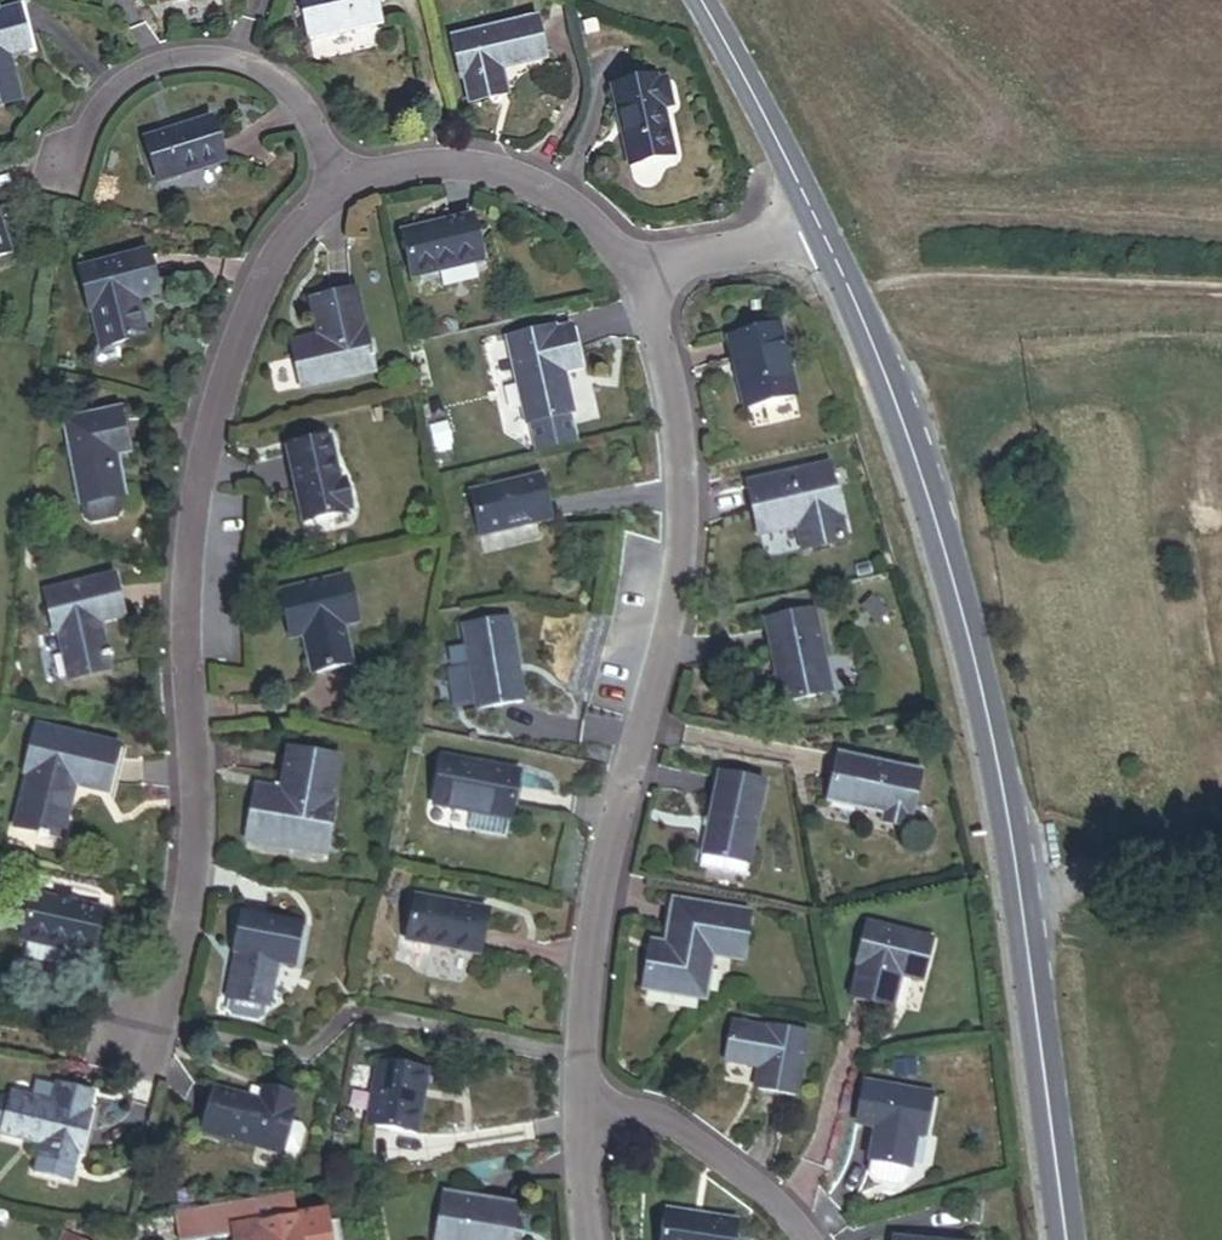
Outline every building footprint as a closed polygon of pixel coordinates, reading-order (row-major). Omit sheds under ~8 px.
[(380,23),(376,0),(305,0),(313,37),(380,23)] [(31,53),(39,51),(29,10),(21,12),(31,53)] [(21,101),(10,58),(31,53),(21,12),(2,17),(1,12),(0,12),(0,106),(21,101)] [(506,70),(551,59),(541,19),(459,39),(468,79),(472,78),(477,100),(511,92),(506,70)] [(636,164),(678,154),(667,108),(677,106),(670,80),(662,82),(660,76),(617,86),(636,164)] [(160,183),(227,162),(215,121),(147,141),(160,183)] [(415,276),(485,260),(475,218),(406,234),(415,276)] [(10,254),(0,225),(0,257),(10,254)] [(137,301),(159,296),(150,256),(82,271),(92,312),(96,311),(104,349),(146,339),(137,301)] [(305,386),(376,372),(359,291),(314,301),(321,337),(296,342),(305,386)] [(752,406),(801,394),(783,325),(734,337),(752,406)] [(576,412),(567,373),(583,370),(574,330),(558,333),(557,330),(512,340),(529,421),(533,421),(539,449),(577,441),(571,413),(576,412)] [(128,454),(136,452),(127,410),(119,411),(128,454)] [(121,512),(118,496),(122,495),(115,456),(128,454),(119,411),(67,422),(82,503),(84,503),(87,519),(92,523),(118,517),(121,512)] [(347,510),(353,508),(346,482),(341,483),(330,441),(291,452),(307,524),(347,514),(347,510)] [(813,547),(848,539),(832,465),(751,482),(762,532),(799,524),(808,522),(813,547)] [(483,531),(550,516),(541,477),(474,493),(483,531)] [(804,549),(813,547),(808,522),(799,524),(804,549)] [(100,624),(126,618),(116,577),(49,593),(58,634),(62,633),(73,679),(111,669),(100,624)] [(344,625),(358,622),(349,578),(284,592),(292,628),(304,626),(306,634),(315,674),(353,665),(344,625)] [(792,702),(834,693),(815,609),(769,620),(777,655),(781,655),(792,702)] [(480,710),(527,702),(513,622),(466,630),(480,710)] [(294,637),(306,634),(304,626),(292,628),(294,637)] [(77,784),(112,792),(123,747),(40,727),(30,773),(33,773),(20,826),(65,837),(77,784)] [(247,839),(328,853),(337,801),(332,801),(340,759),(290,750),(283,792),(257,788),(247,839)] [(910,817),(914,818),(925,773),(847,754),(836,798),(890,812),(888,820),(908,825),(910,817)] [(437,804),(513,818),(522,773),(445,759),(437,804)] [(750,881),(767,789),(723,781),(705,872),(750,881)] [(60,899),(75,903),(76,896),(62,892),(60,899)] [(73,950),(94,955),(105,910),(75,903),(60,899),(37,894),(26,938),(36,941),(33,955),(69,964),(73,950)] [(475,952),(481,954),(488,911),(417,897),(410,939),(427,943),(423,961),(465,969),(472,965),(475,952)] [(649,992),(709,1002),(716,958),(748,963),(756,917),(680,904),(672,950),(671,959),(655,956),(649,992)] [(271,1008),(279,963),(298,966),(305,927),(241,916),(236,946),(244,947),(242,958),(231,1020),(266,1026),(269,1007),(271,1008)] [(234,956),(242,958),(244,947),(236,946),(234,956)] [(655,956),(671,959),(672,950),(656,948),(655,956)] [(910,998),(929,1003),(938,964),(873,949),(864,988),(869,990),(862,1021),(902,1030),(910,998)] [(761,1088),(798,1096),(811,1034),(773,1025),(772,1030),(739,1022),(731,1059),(765,1066),(761,1088)] [(418,1094),(422,1068),(380,1061),(370,1123),(421,1132),(427,1095),(418,1094)] [(911,1066),(888,1067),(888,1080),(911,1080),(911,1066)] [(427,1095),(431,1070),(422,1068),(418,1094),(427,1095)] [(94,1097),(39,1082),(33,1102),(16,1097),(5,1136),(44,1147),(79,1156),(90,1117),(89,1117),(94,1097)] [(917,1140),(923,1101),(859,1089),(853,1128),(870,1132),(864,1166),(866,1166),(863,1181),(868,1188),(891,1192),(898,1187),(901,1173),(902,1173),(908,1139),(917,1140)] [(254,1104),(217,1096),(208,1137),(298,1158),(304,1154),(309,1136),(304,1129),(294,1126),(297,1114),(291,1113),(294,1101),(266,1095),(265,1097),(263,1106),(254,1104)] [(256,1095),(254,1104),(263,1106),(265,1097),(256,1095)] [(36,1177),(71,1187),(79,1156),(44,1147),(36,1177)] [(519,1207),(452,1193),(442,1239),(512,1239),(519,1207)] [(743,1224),(673,1211),(668,1239),(740,1239),(743,1224)] [(224,1227),(226,1239),(315,1239),(310,1213),(224,1227)] [(982,1238),(898,1231),(897,1239),(982,1239),(982,1238)]
